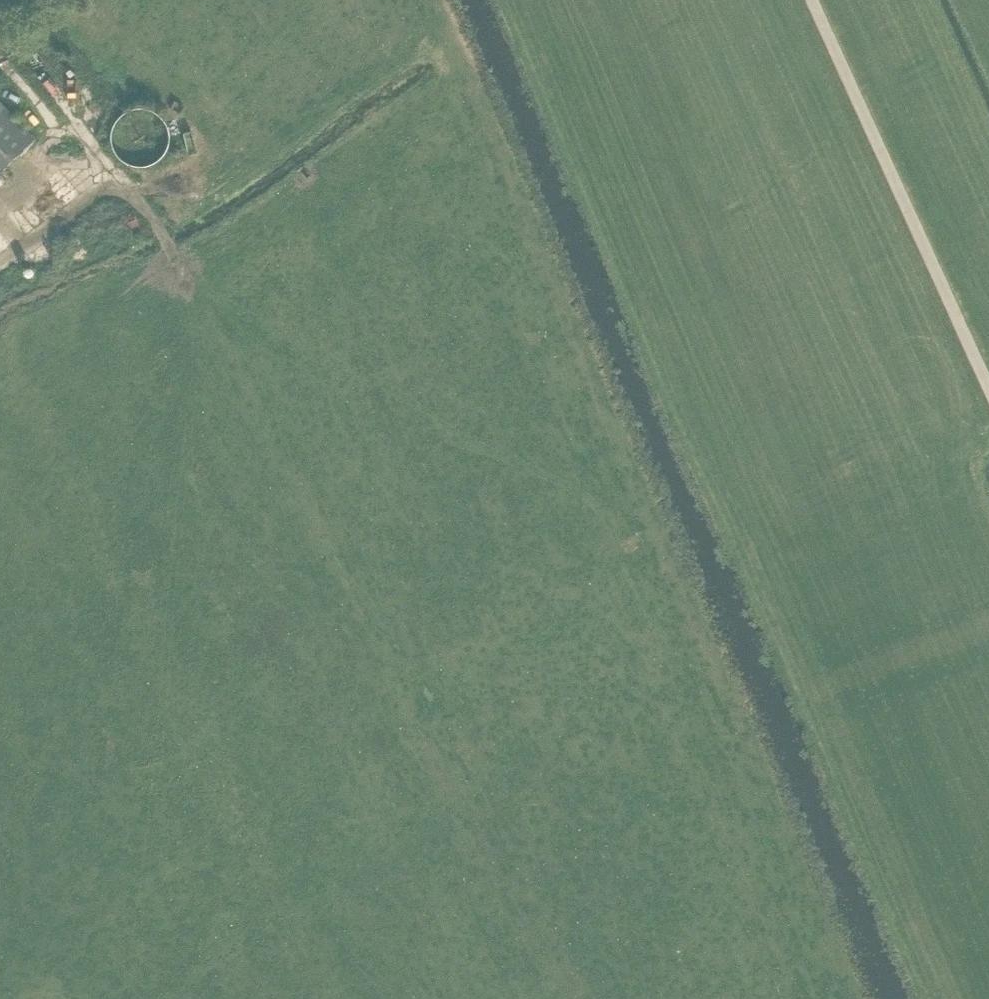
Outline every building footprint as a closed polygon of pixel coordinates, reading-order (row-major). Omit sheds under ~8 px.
[(0,104),(0,173),(35,141),(0,104)] [(145,108),(140,107),(135,108),(130,109),(125,111),(121,115),(117,118),(114,123),(112,127),(110,132),(110,138),(110,143),(112,148),(114,153),(117,157),(121,161),(125,164),(130,166),(135,167),(140,168),(145,167),(150,166),(155,164),(159,161),(163,157),(166,153),(168,148),(170,143),(170,138),(170,132),(168,127),(166,123),(163,118),(159,115),(155,111),(150,109),(145,108)]
